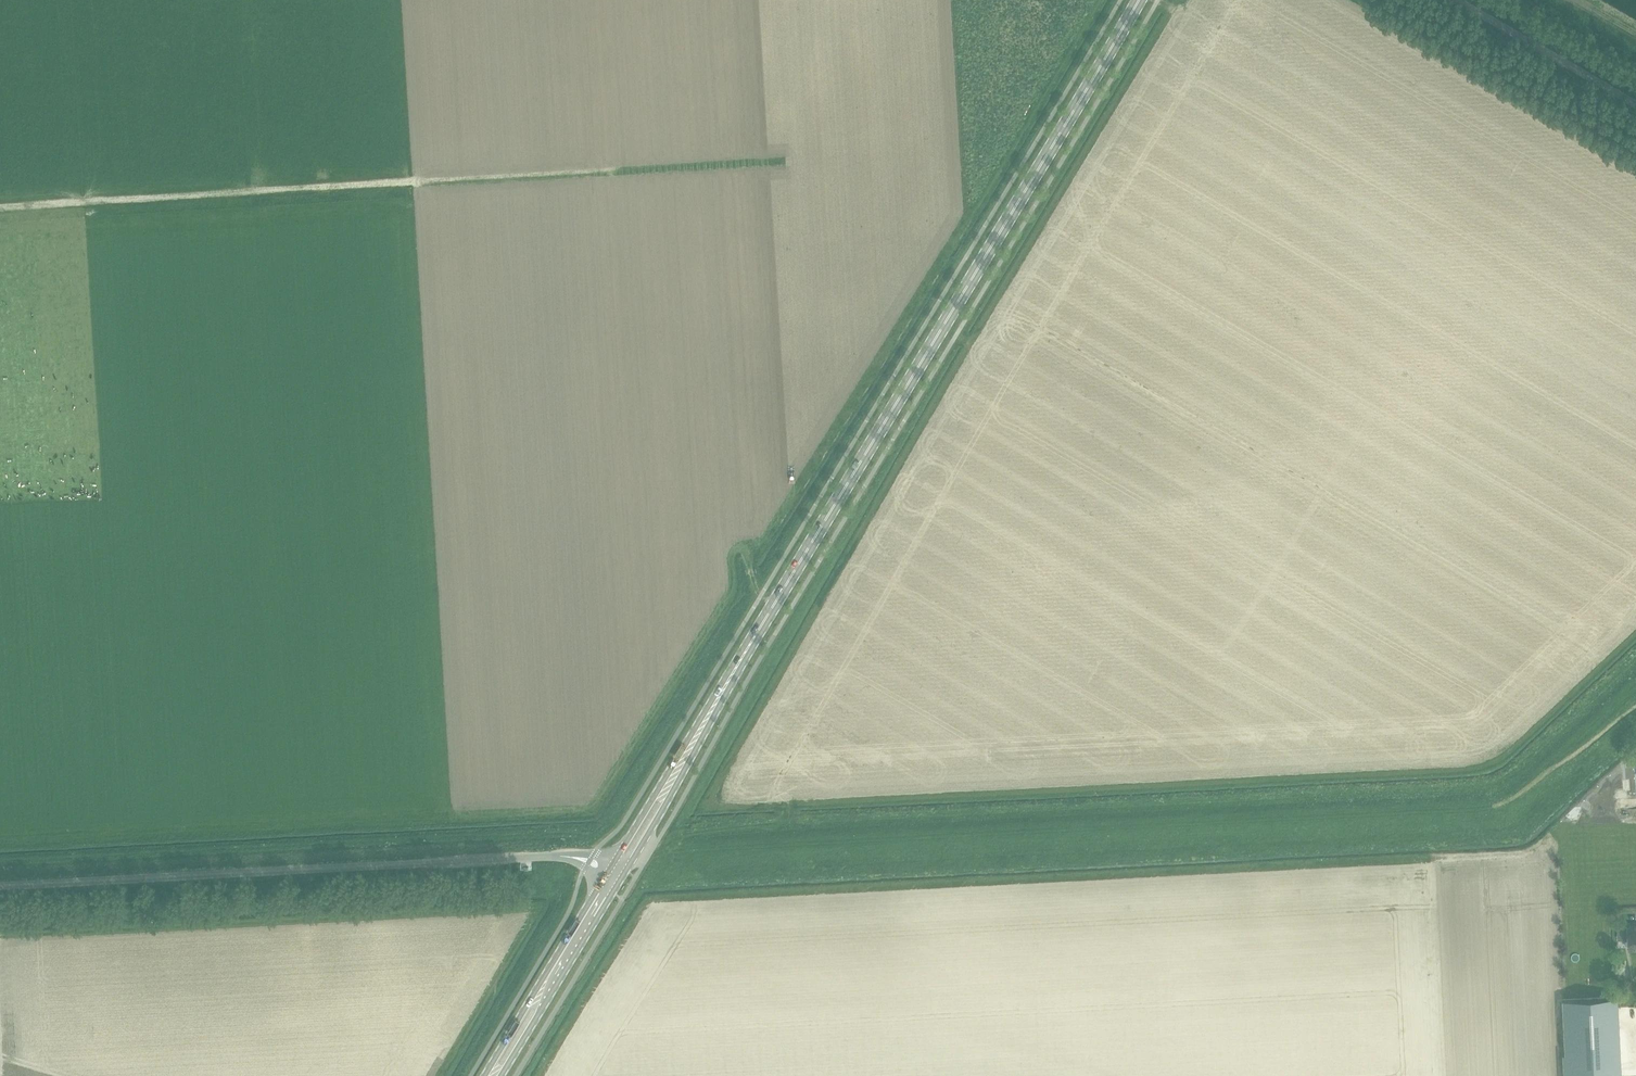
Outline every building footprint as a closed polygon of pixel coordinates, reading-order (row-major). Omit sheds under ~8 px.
[(1628,940),(1628,947),(1635,947),(1635,926),(1635,922),(1622,923),(1623,940),(1628,940)] [(1562,999),(1566,1075),(1621,1075),(1617,997),(1562,999)]
